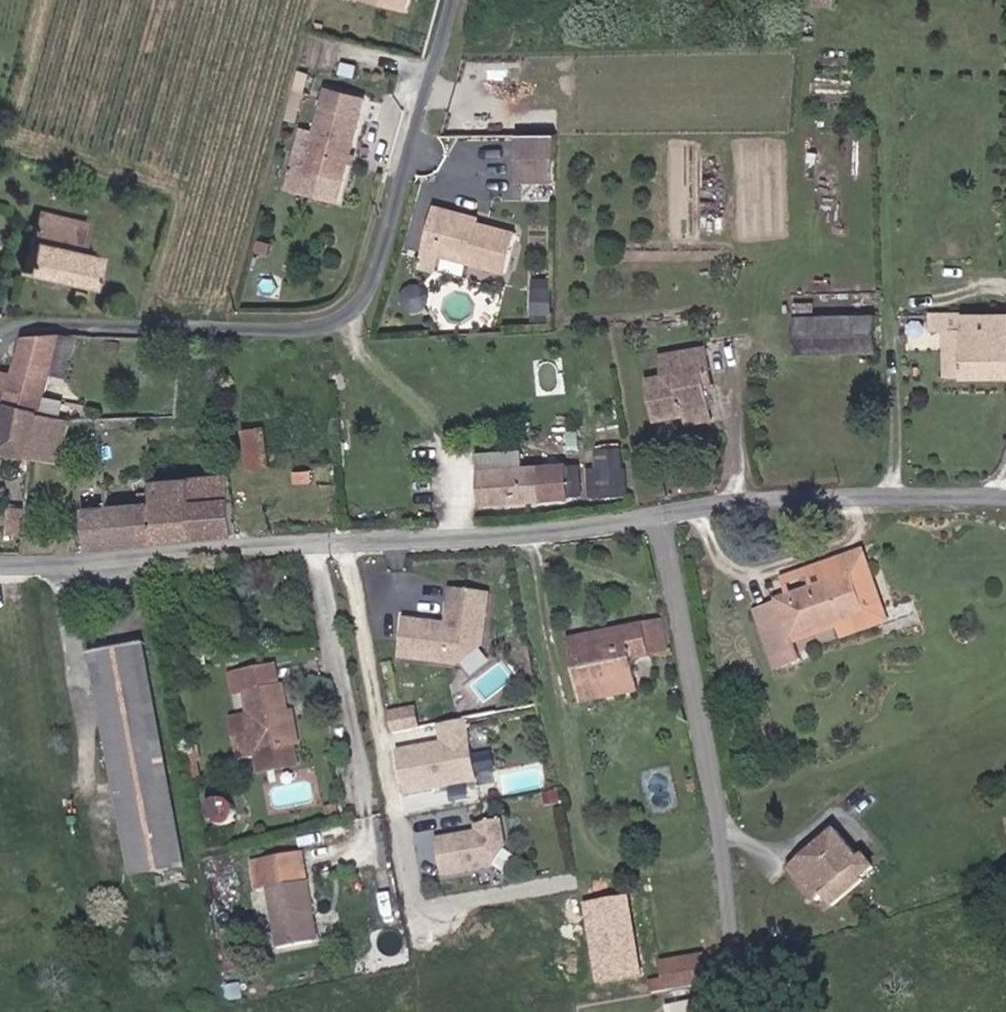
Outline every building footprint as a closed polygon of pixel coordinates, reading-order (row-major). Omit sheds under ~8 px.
[(404,13),(407,0),(353,0),(404,13)] [(362,90),(325,80),(298,179),(335,189),(362,90)] [(298,179),(314,121),(300,118),(285,176),(298,179)] [(529,173),(565,173),(565,128),(529,127),(529,173)] [(438,241),(450,194),(436,191),(424,238),(438,241)] [(438,241),(508,261),(518,222),(477,211),(479,202),(450,194),(438,241)] [(87,213),(38,200),(26,259),(91,277),(97,250),(80,245),(87,213)] [(553,312),(553,275),(535,275),(534,312),(553,312)] [(928,308),(929,326),(948,326),(949,368),(1005,366),(1005,306),(928,308)] [(799,314),(799,342),(875,342),(875,314),(799,314)] [(76,413),(89,413),(90,405),(52,398),(53,387),(63,328),(27,328),(20,362),(0,359),(0,360),(0,397),(76,413)] [(79,328),(63,328),(53,387),(68,390),(79,328)] [(707,364),(717,363),(714,342),(674,349),(677,369),(650,373),(657,412),(713,403),(707,364)] [(720,379),(717,363),(707,364),(710,381),(720,379)] [(41,406),(0,397),(0,441),(34,447),(41,406)] [(715,414),(713,403),(687,407),(689,418),(715,414)] [(70,454),(76,413),(41,406),(34,447),(70,454)] [(266,422),(244,426),(250,467),(272,463),(266,422)] [(624,441),(596,443),(598,461),(586,462),(589,498),(629,494),(624,441)] [(487,466),(490,500),(577,493),(574,460),(530,463),(529,447),(505,449),(506,464),(487,466)] [(486,450),(487,466),(506,464),(505,449),(486,450)] [(194,499),(235,498),(234,473),(155,478),(156,503),(147,503),(149,540),(195,537),(194,499)] [(237,533),(235,498),(194,499),(195,537),(237,533)] [(12,527),(27,528),(30,500),(14,500),(12,527)] [(95,543),(149,540),(147,503),(147,500),(93,501),(95,543)] [(883,599),(872,560),(771,588),(787,646),(811,639),(806,621),(883,599)] [(487,589),(449,585),(445,621),(402,616),(397,655),(456,662),(481,641),(487,589)] [(806,621),(811,639),(887,618),(883,599),(806,621)] [(650,611),(637,614),(641,641),(655,639),(650,611)] [(560,626),(567,673),(626,664),(623,643),(641,641),(637,614),(560,626)] [(142,630),(91,640),(131,872),(184,861),(142,630)] [(281,663),(271,664),(275,686),(285,684),(281,663)] [(295,746),(285,684),(275,686),(271,664),(230,671),(234,693),(246,691),(250,716),(230,719),(236,756),(295,746)] [(629,678),(626,664),(567,673),(569,687),(629,678)] [(389,704),(366,708),(370,728),(392,725),(389,704)] [(394,730),(423,726),(420,704),(391,708),(394,730)] [(467,712),(440,717),(443,735),(398,743),(404,785),(477,773),(467,712)] [(298,765),(295,746),(256,753),(259,771),(298,765)] [(481,773),(497,769),(493,749),(477,753),(481,773)] [(435,832),(444,868),(493,857),(505,837),(499,810),(474,816),(476,823),(435,832)] [(822,889),(833,899),(865,873),(852,860),(858,853),(832,825),(788,864),(814,893),(822,889)] [(311,845),(301,847),(305,877),(315,876),(311,845)] [(305,877),(301,847),(254,853),(258,885),(271,884),(279,940),(312,936),(308,906),(318,904),(315,876),(305,877)] [(861,850),(858,853),(852,860),(865,873),(874,864),(861,850)] [(242,899),(238,883),(231,885),(226,869),(206,875),(216,907),(242,899)] [(625,894),(579,902),(594,985),(640,976),(625,894)] [(322,935),(318,904),(308,906),(312,936),(322,935)] [(695,948),(676,952),(681,982),(701,978),(695,948)] [(656,986),(681,982),(676,952),(650,956),(656,986)] [(660,1001),(662,1011),(725,1011),(720,989),(660,1001)]
